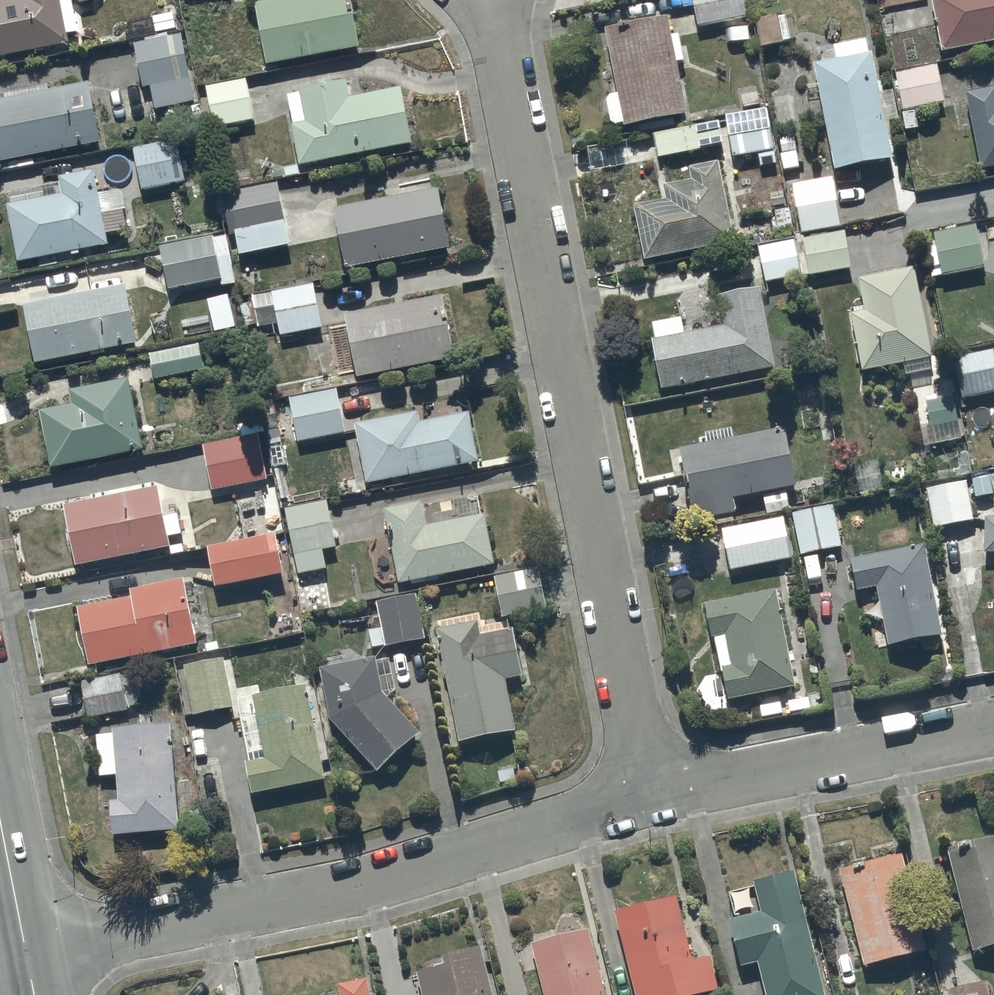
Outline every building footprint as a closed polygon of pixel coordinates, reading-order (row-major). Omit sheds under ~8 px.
[(71,48),(69,37),(78,35),(72,0),(0,0),(0,61),(71,48)] [(267,69),(361,52),(352,0),(291,0),(256,6),(267,69)] [(693,1),(679,4),(682,14),(695,12),(699,31),(749,20),(745,0),(693,0),(693,1)] [(943,54),(993,44),(993,0),(933,0),(943,54)] [(153,21),(126,26),(129,41),(156,36),(156,35),(177,31),(174,15),(152,19),(153,21)] [(672,38),(668,21),(604,33),(619,96),(611,98),(606,103),(611,126),(616,129),(624,127),(625,130),(688,118),(677,66),(685,65),(679,37),(672,38)] [(151,90),(155,112),(177,108),(178,111),(189,109),(189,105),(196,104),(184,36),(169,38),(169,35),(145,39),(146,43),(133,45),(142,92),(151,90)] [(866,42),(835,48),(838,63),(814,68),(835,174),(892,163),(872,57),(869,57),(866,42)] [(937,67),(896,75),(907,132),(920,129),(916,110),(944,105),(937,67)] [(245,80),(205,89),(214,132),(254,123),(245,80)] [(292,127),(300,170),(413,148),(402,90),(350,100),(347,83),(301,92),(301,96),(288,99),(294,127),(292,127)] [(7,164),(9,173),(35,168),(34,159),(102,146),(90,85),(51,92),(50,88),(3,97),(4,102),(0,103),(0,166),(7,164)] [(967,96),(981,174),(993,171),(993,91),(967,96)] [(768,112),(726,119),(733,159),(758,155),(761,168),(777,165),(768,112)] [(720,124),(654,136),(658,160),(724,148),(720,124)] [(133,150),(142,193),(185,184),(177,141),(133,150)] [(719,165),(689,170),(692,183),(663,188),(666,203),(634,209),(644,263),(735,245),(719,165)] [(7,209),(18,266),(108,249),(106,238),(128,234),(123,211),(102,215),(94,174),(59,181),(60,185),(9,195),(11,208),(7,209)] [(832,180),(794,187),(803,236),(841,229),(832,180)] [(290,249),(278,186),(223,196),(231,238),(236,237),(240,259),(290,249)] [(334,211),(346,272),(451,251),(439,191),(334,211)] [(975,227),(935,236),(943,278),(984,270),(975,227)] [(846,234),(759,250),(765,286),(853,271),(846,234)] [(162,249),(169,292),(223,282),(215,239),(162,249)] [(914,271),(859,281),(865,314),(852,317),(863,374),(904,366),(906,379),(934,373),(914,271)] [(280,335),(280,338),(323,330),(315,286),(242,300),(250,341),(280,335)] [(23,308),(35,367),(137,347),(125,288),(76,297),(74,291),(60,294),(62,301),(23,308)] [(760,291),(718,300),(723,329),(684,336),(681,320),(653,326),(656,342),(652,343),(661,392),(775,370),(760,291)] [(356,373),(358,381),(457,361),(444,298),(345,318),(348,331),(329,335),(337,377),(356,373)] [(150,356),(155,383),(205,372),(199,346),(150,356)] [(956,360),(964,401),(993,395),(993,354),(993,352),(956,360)] [(41,415),(52,472),(144,454),(130,382),(70,394),(73,408),(41,415)] [(290,401),(298,445),(347,435),(339,392),(290,401)] [(920,427),(924,447),(966,440),(963,420),(957,421),(954,402),(926,406),(930,425),(920,427)] [(355,427),(367,488),(479,467),(469,416),(421,425),(419,415),(355,427)] [(707,447),(681,453),(694,524),(699,523),(701,530),(735,523),(733,516),(737,515),(735,503),(765,497),(770,517),(791,512),(786,492),(798,489),(785,430),(734,442),(731,430),(705,435),(707,447)] [(268,481),(258,438),(203,449),(213,493),(268,481)] [(975,523),(967,483),(927,491),(935,531),(975,523)] [(64,510),(76,569),(170,550),(168,540),(182,537),(178,517),(165,520),(159,491),(64,510)] [(286,511),(298,577),(327,572),(323,552),(337,550),(329,504),(286,511)] [(421,507),(384,513),(399,587),(495,567),(485,518),(425,530),(421,507)] [(832,507),(790,516),(799,560),(842,552),(832,507)] [(783,519),(722,531),(731,575),(792,562),(783,519)] [(986,520),(986,555),(993,555),(993,520),(986,520)] [(208,552),(216,592),(285,578),(277,538),(208,552)] [(925,549),(852,562),(857,594),(879,590),(889,648),(941,639),(925,549)] [(539,570),(494,579),(502,621),(547,612),(539,570)] [(78,612),(89,669),(197,648),(184,583),(129,593),(131,601),(78,612)] [(776,594),(706,607),(712,641),(714,641),(722,675),(723,674),(729,703),(795,689),(776,594)] [(417,597),(376,605),(381,630),(369,632),(373,650),(385,648),(385,650),(426,643),(417,597)] [(477,624),(436,633),(461,748),(518,735),(506,681),(523,678),(513,631),(481,639),(477,624)] [(377,660),(320,671),(330,723),(378,776),(420,737),(383,696),(377,660)] [(185,669),(194,719),(234,711),(224,661),(185,669)] [(81,685),(89,721),(129,713),(128,710),(141,707),(135,677),(123,680),(122,676),(81,685)] [(246,766),(252,797),(326,782),(307,689),(254,700),(254,703),(237,706),(249,766),(246,766)] [(110,804),(113,838),(180,834),(173,728),(113,732),(113,737),(96,738),(99,779),(118,778),(119,803),(110,804)] [(948,855),(974,955),(993,950),(993,843),(948,855)] [(903,858),(839,873),(863,970),(926,954),(903,858)] [(753,885),(761,915),(730,923),(742,969),(758,965),(766,994),(824,994),(796,875),(753,885)] [(615,917),(635,994),(716,994),(719,994),(710,960),(694,965),(676,900),(615,917)] [(532,946),(544,994),(605,994),(590,933),(532,946)] [(443,961),(445,969),(418,976),(422,994),(493,994),(482,950),(443,961)] [(368,982),(338,988),(340,994),(370,994),(368,982)] [(943,994),(989,994),(986,983),(943,994)]
